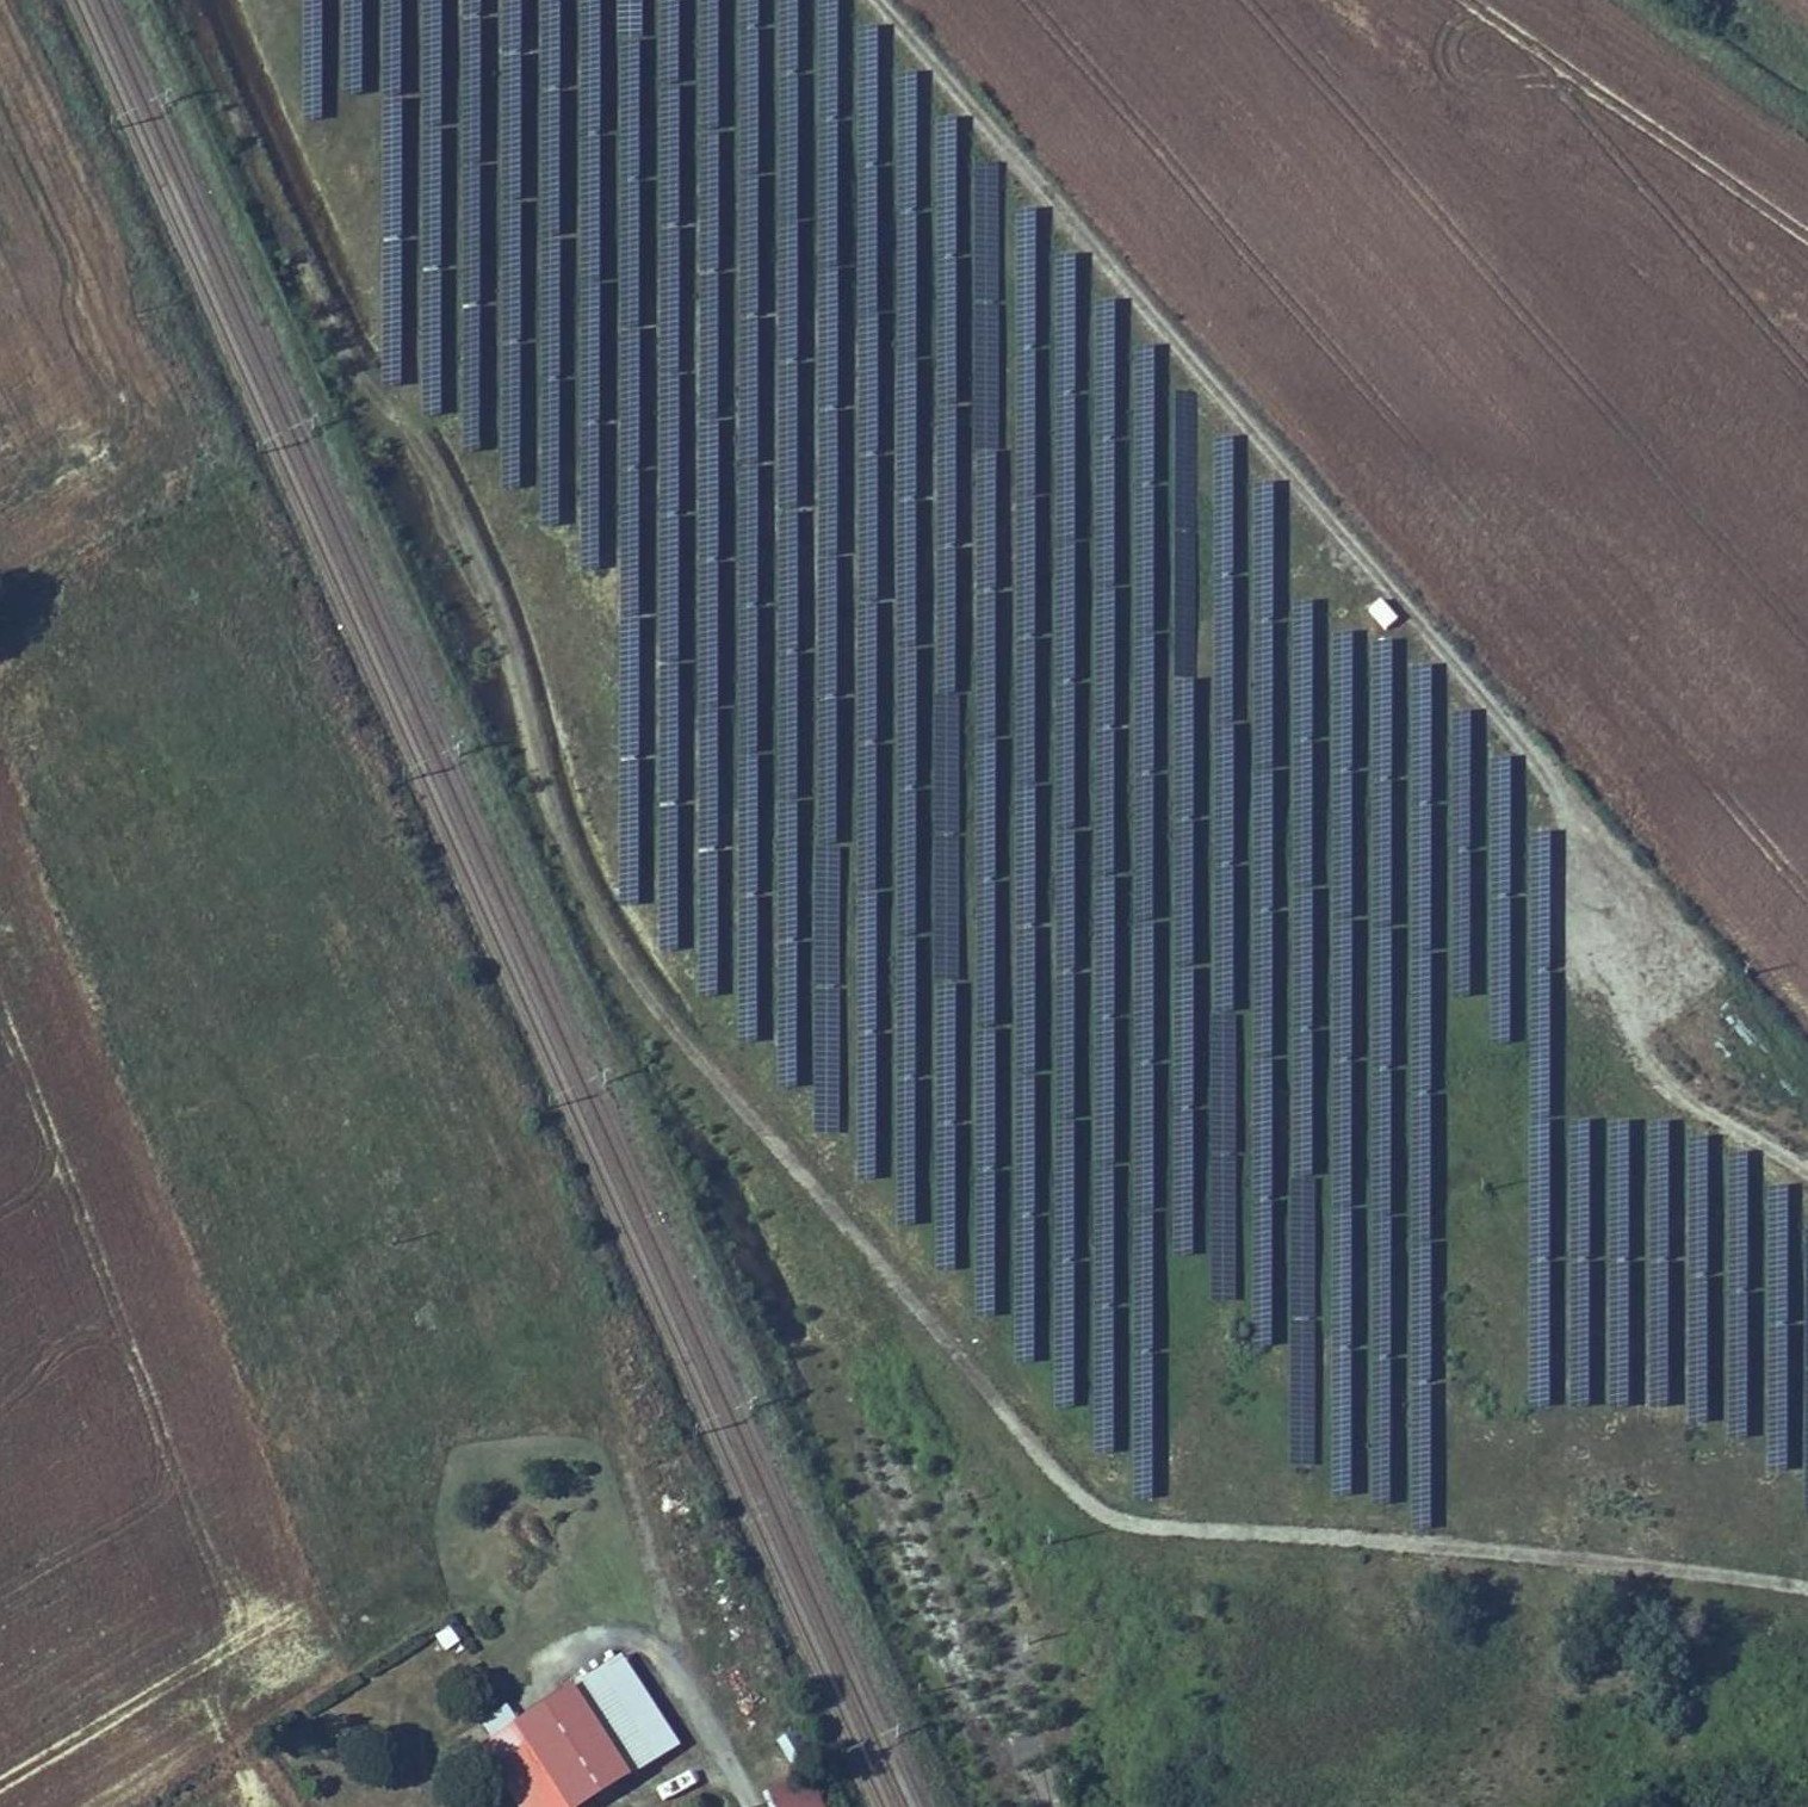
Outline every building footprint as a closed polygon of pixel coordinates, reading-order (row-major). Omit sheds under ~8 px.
[(1368,609),(1354,622),(1377,648),(1391,635),(1368,609)] [(504,1728),(555,1806),(588,1806),(665,1757),(605,1663),(504,1728)] [(504,1728),(469,1750),(505,1806),(555,1806),(504,1728)] [(795,1729),(777,1740),(791,1763),(810,1752),(795,1729)] [(798,1783),(758,1802),(760,1806),(809,1806),(798,1783)]
